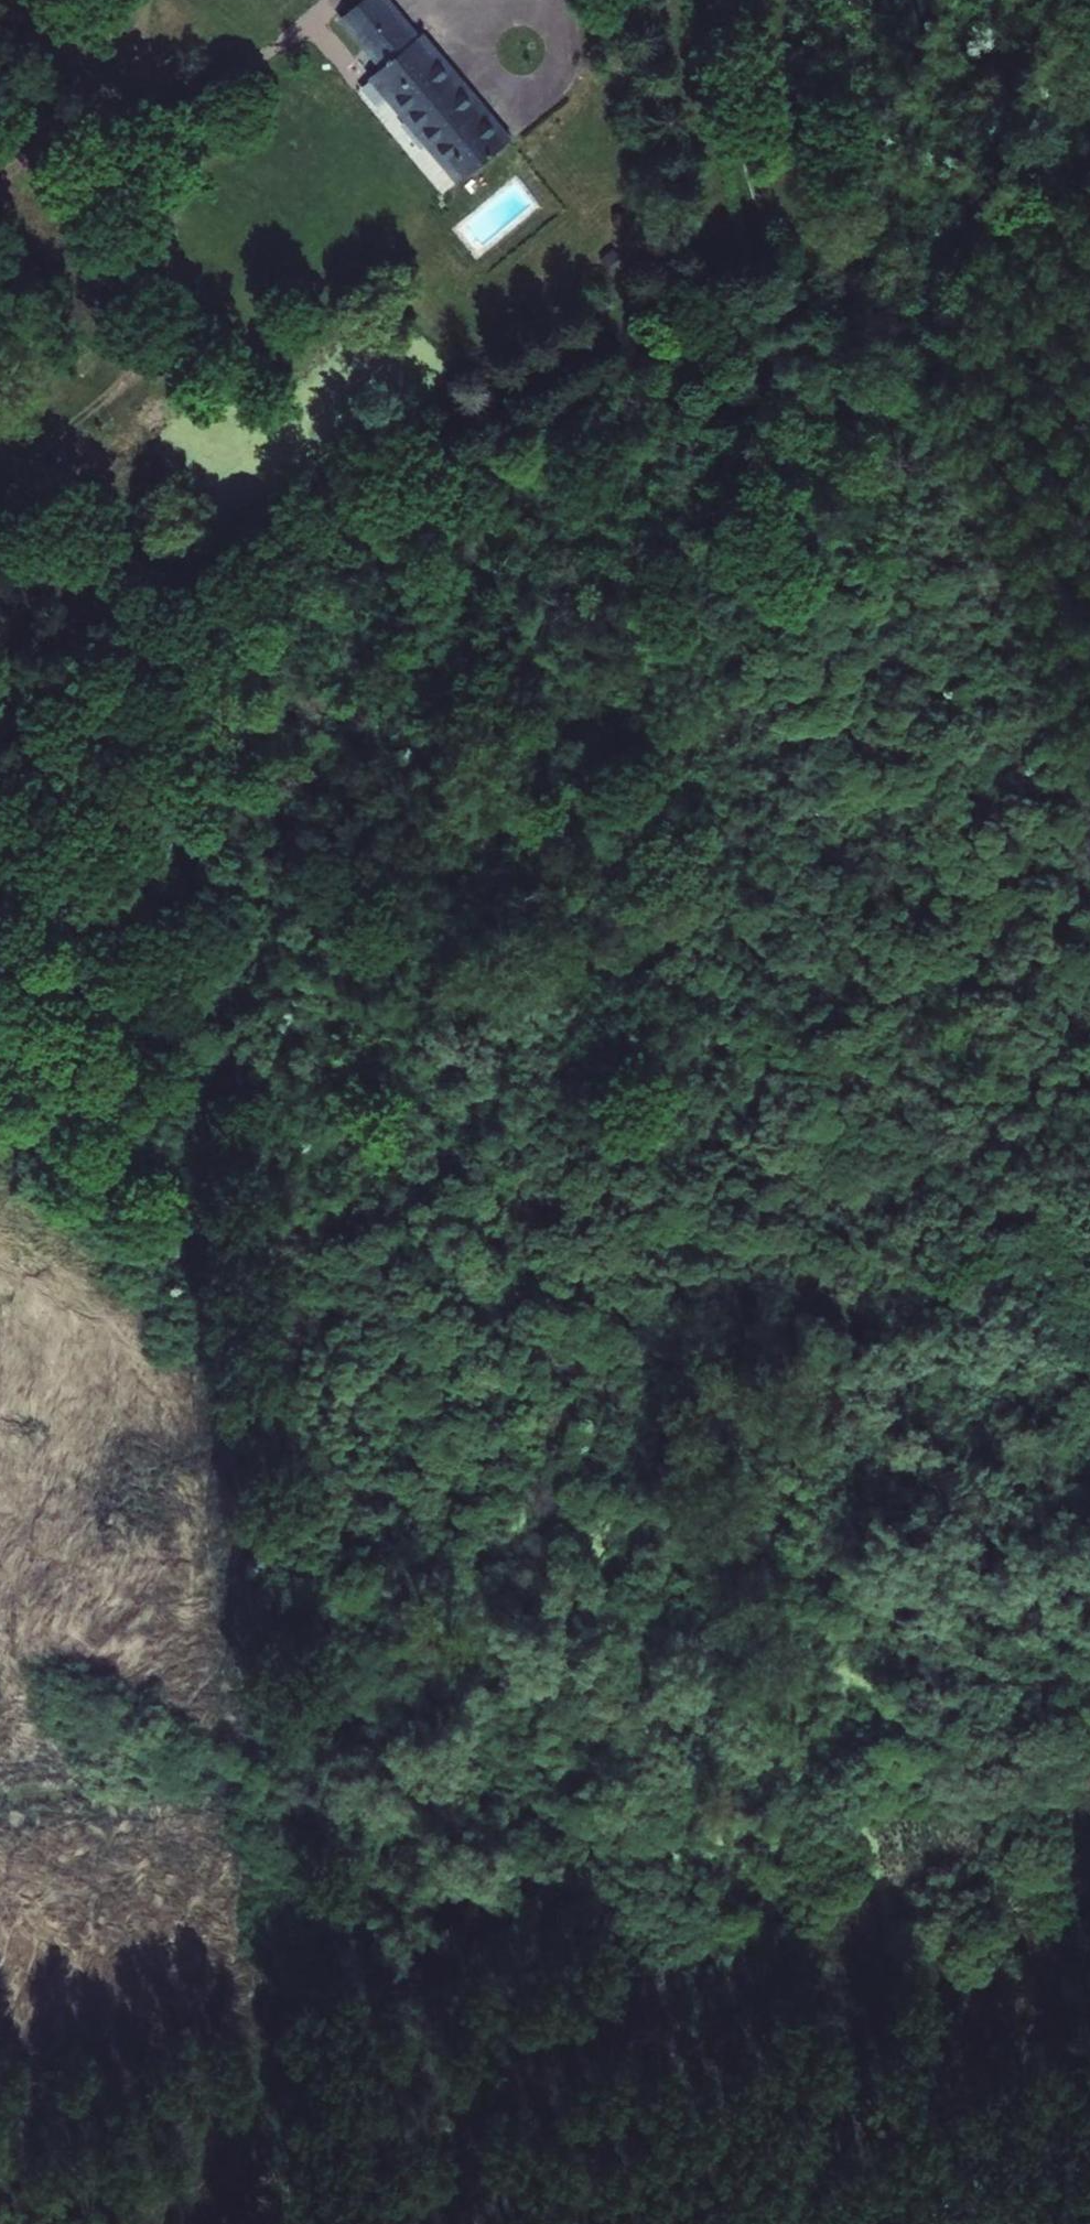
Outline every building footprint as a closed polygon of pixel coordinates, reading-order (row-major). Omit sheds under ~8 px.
[(346,12),(386,62),(374,73),(404,110),(439,82),(477,127),(492,115),(481,101),(471,109),(454,89),(464,80),(424,31),(419,35),(390,0),(361,0),(346,12)] [(471,109),(481,101),(464,80),(454,89),(471,109)] [(511,138),(492,115),(477,127),(439,82),(404,110),(461,180),(511,138)]
